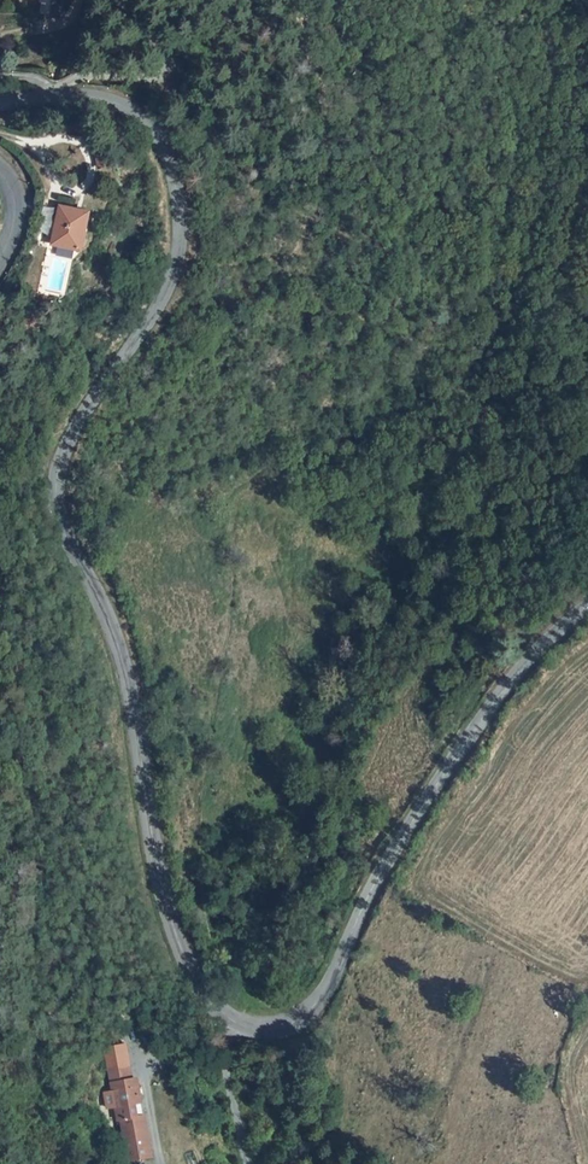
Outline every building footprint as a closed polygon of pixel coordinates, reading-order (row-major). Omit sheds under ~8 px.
[(111,146),(98,148),(100,168),(113,166),(111,146)] [(89,212),(60,206),(52,244),(81,250),(89,212)] [(120,1123),(124,1122),(130,1161),(153,1157),(146,1117),(139,1119),(137,1105),(143,1104),(141,1088),(135,1089),(133,1081),(131,1069),(112,1072),(115,1093),(120,1092),(122,1106),(118,1107),(120,1123)]
